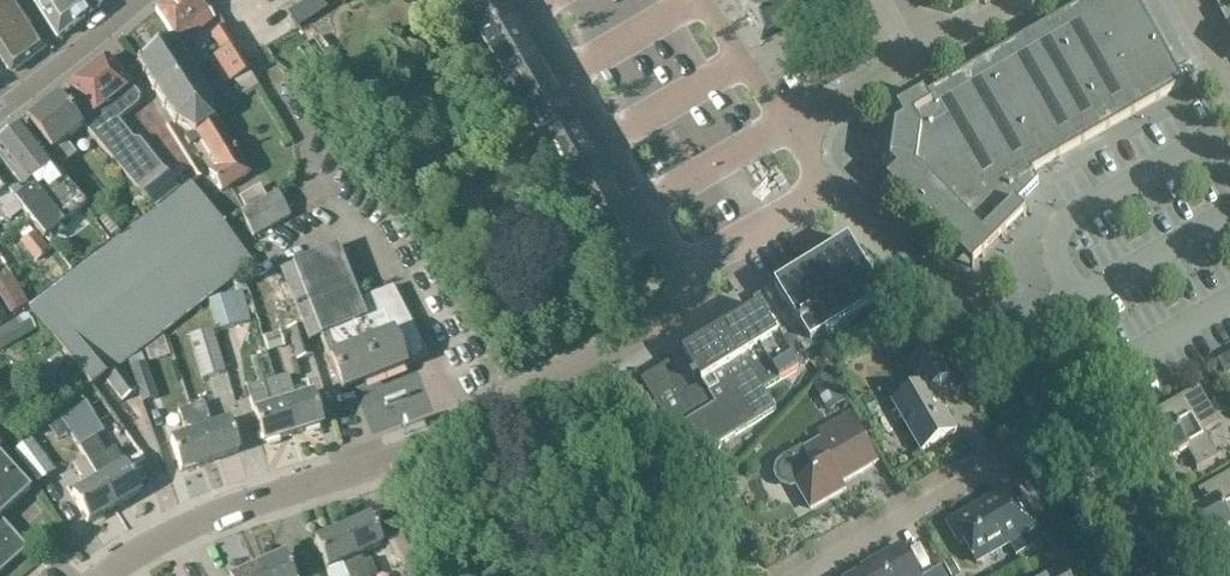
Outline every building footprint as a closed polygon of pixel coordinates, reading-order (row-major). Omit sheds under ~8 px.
[(45,52),(42,47),(47,44),(19,0),(0,0),(0,60),(8,72),(15,74),(45,52)] [(57,42),(101,8),(96,0),(30,0),(57,42)] [(214,21),(200,0),(169,0),(156,11),(180,49),(214,21)] [(455,55),(473,45),(511,22),(498,0),(423,0),(455,55)] [(762,41),(806,11),(799,0),(734,0),(762,41)] [(836,4),(834,0),(807,0),(816,16),(836,4)] [(1184,86),(1136,0),(1092,0),(897,111),(887,183),(972,269),(1026,216),(1016,206),(1038,184),(1032,173),(1184,86)] [(1219,17),(1228,33),(1227,34),(1229,38),(1229,11),(1219,17)] [(511,22),(473,45),(499,89),(506,85),(505,84),(537,66),(511,22)] [(244,62),(224,29),(210,38),(218,51),(207,58),(209,61),(207,62),(224,90),(232,84),(242,99),(258,88),(244,62)] [(309,66),(329,53),(320,38),(300,51),(309,66)] [(143,77),(145,76),(154,90),(152,91),(154,94),(155,92),(164,106),(162,108),(164,110),(166,109),(175,122),(173,124),(175,126),(176,124),(192,133),(192,135),(185,140),(190,147),(199,141),(217,170),(210,175),(221,194),(250,176),(216,121),(213,122),(213,121),(211,121),(210,103),(212,102),(211,100),(209,101),(200,87),(202,86),(201,84),(199,85),(190,71),(192,70),(190,67),(188,68),(179,54),(181,53),(180,51),(178,52),(173,44),(174,44),(172,41),(170,43),(171,44),(139,64),(139,63),(136,64),(138,67),(139,66),(144,74),(142,75),(143,77)] [(167,169),(140,135),(132,141),(114,119),(128,108),(138,100),(129,88),(127,84),(130,81),(123,73),(119,75),(107,60),(67,91),(70,94),(61,101),(138,192),(167,169)] [(559,105),(537,66),(505,84),(506,85),(528,122),(559,105)] [(51,153),(61,145),(82,129),(58,98),(27,123),(51,153)] [(559,105),(528,122),(576,206),(608,188),(559,105)] [(81,212),(85,208),(21,127),(0,143),(0,162),(21,190),(20,191),(24,195),(14,203),(44,240),(49,236),(54,242),(63,236),(58,230),(81,212)] [(64,149),(61,145),(51,153),(61,168),(74,157),(67,147),(64,149)] [(272,173),(250,183),(255,194),(278,184),(272,173)] [(190,185),(29,309),(91,389),(104,379),(105,380),(252,266),(190,185)] [(21,214),(0,186),(0,210),(15,229),(3,238),(11,249),(24,239),(19,232),(29,225),(21,214)] [(278,196),(274,198),(241,214),(253,238),(290,219),(278,196)] [(111,239),(124,229),(111,213),(99,223),(111,239)] [(35,234),(20,245),(34,265),(49,253),(35,234)] [(775,287),(765,293),(773,306),(800,350),(810,343),(811,345),(884,300),(849,242),(775,287)] [(405,375),(402,369),(405,368),(404,367),(427,356),(392,289),(358,303),(337,248),(292,266),(292,267),(281,271),(304,327),(309,342),(320,338),(321,338),(330,360),(329,361),(342,393),(363,385),(365,391),(405,375)] [(244,278),(233,282),(237,293),(248,290),(244,278)] [(633,293),(624,298),(629,307),(639,302),(633,293)] [(663,367),(641,381),(692,464),(775,413),(762,393),(809,364),(800,350),(773,306),(765,293),(754,300),(760,308),(683,355),(696,376),(690,379),(694,384),(699,381),(709,396),(689,409),(663,367)] [(218,332),(237,327),(250,323),(241,295),(209,304),(218,332)] [(0,332),(0,353),(35,333),(26,317),(0,332)] [(298,361),(311,356),(303,329),(289,333),(298,361)] [(225,375),(217,350),(211,332),(188,339),(202,382),(225,375)] [(263,340),(267,355),(283,350),(279,335),(263,340)] [(950,376),(933,347),(911,359),(920,374),(899,386),(905,396),(893,403),(921,452),(956,431),(938,400),(940,398),(933,386),(950,376)] [(835,359),(826,350),(810,365),(819,375),(835,359)] [(157,401),(147,373),(145,366),(129,371),(141,405),(157,401)] [(48,392),(73,399),(80,376),(55,369),(48,392)] [(136,393),(119,370),(105,380),(123,403),(136,393)] [(812,384),(820,397),(838,387),(830,374),(812,384)] [(296,402),(293,394),(288,377),(275,381),(293,436),(321,427),(312,397),(296,402)] [(275,381),(263,385),(246,390),(264,445),(293,436),(275,381)] [(1220,457),(1205,432),(1220,424),(1199,388),(1153,414),(1162,429),(1145,438),(1161,466),(1186,452),(1197,470),(1220,457)] [(115,417),(123,411),(107,389),(99,395),(115,417)] [(191,409),(210,463),(238,454),(228,424),(207,431),(205,424),(209,421),(204,405),(191,409)] [(77,409),(60,418),(78,450),(84,460),(85,460),(114,509),(140,494),(124,467),(114,472),(95,440),(77,409)] [(210,463),(191,409),(178,413),(184,430),(190,429),(192,436),(171,443),(181,473),(210,463)] [(822,441),(784,463),(779,467),(778,473),(779,479),(784,484),(790,485),(796,484),(810,510),(845,490),(841,483),(876,463),(849,416),(817,434),(822,441)] [(36,482),(50,471),(30,444),(16,455),(36,482)] [(30,492),(0,459),(0,519),(30,492)] [(87,488),(72,497),(88,524),(114,509),(85,460),(84,460),(73,466),(87,488)] [(1198,492),(1206,507),(1190,516),(1206,544),(1229,530),(1229,474),(1198,492)] [(1014,486),(947,524),(959,545),(965,542),(977,563),(1009,545),(1016,557),(1032,548),(1025,535),(1038,528),(1014,486)] [(367,556),(367,554),(382,548),(369,520),(342,532),(362,575),(376,575),(370,562),(363,564),(361,559),(367,556)] [(8,531),(0,522),(0,574),(26,551),(8,531)] [(342,532),(315,544),(327,572),(342,565),(347,575),(362,575),(342,532)] [(901,547),(899,545),(859,568),(860,571),(851,575),(917,575),(901,547)] [(256,570),(259,575),(292,575),(284,558),(256,570)] [(944,566),(950,575),(956,575),(958,575),(959,574),(952,561),(944,566)] [(1061,568),(1047,575),(1066,575),(1061,568)]
